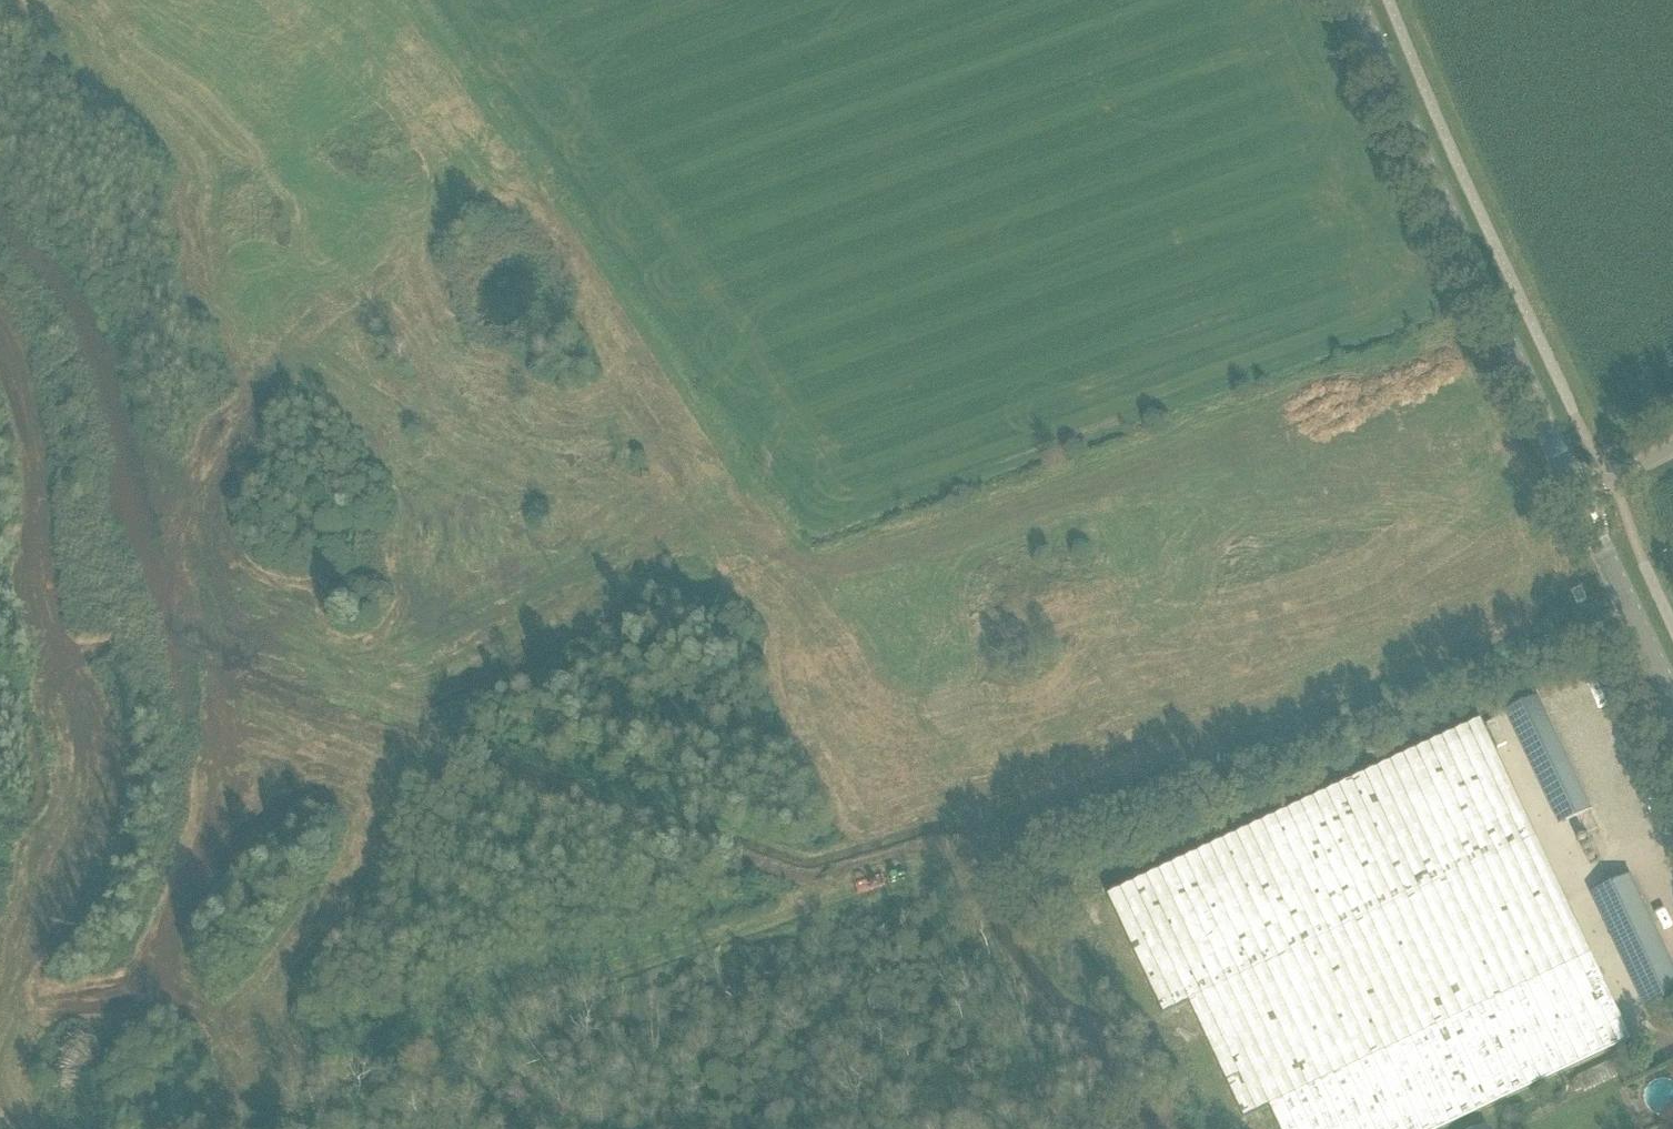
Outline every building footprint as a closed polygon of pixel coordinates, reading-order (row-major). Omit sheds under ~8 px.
[(1571,592),(1576,604),(1586,600),(1581,588),(1571,592)] [(1538,697),(1506,712),(1558,824),(1590,809),(1538,697)] [(1498,752),(1496,753),(1508,777),(1529,767),(1506,717),(1486,727),(1498,752)] [(1266,1107),(1270,1105),(1281,1128),(1439,1128),(1630,1039),(1480,720),(1107,895),(1162,1013),(1189,1001),(1243,1118),(1266,1107)] [(1645,1007),(1672,994),(1672,970),(1629,876),(1591,894),(1645,1007)] [(1578,1077),(1585,1091),(1625,1072),(1618,1058),(1578,1077)]
